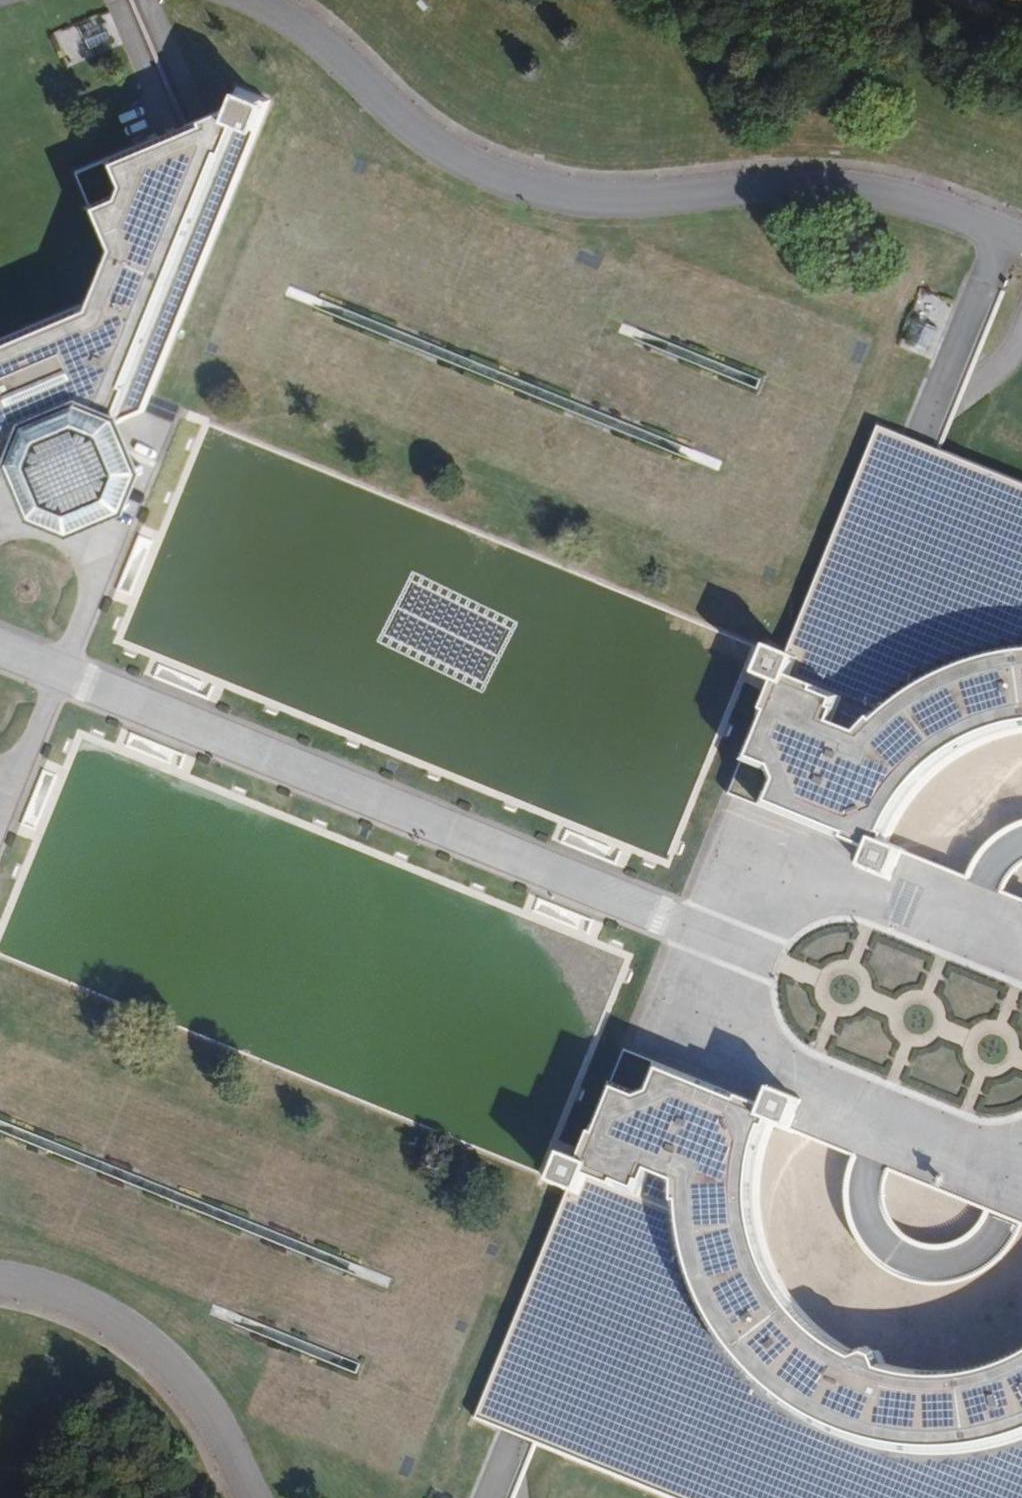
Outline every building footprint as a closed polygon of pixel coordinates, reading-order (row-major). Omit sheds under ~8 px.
[(91,51),(111,43),(107,31),(86,39),(91,51)] [(225,105),(213,110),(232,190),(269,99),(234,84),(225,105)] [(213,110),(196,118),(183,123),(177,126),(183,138),(161,147),(156,135),(72,171),(105,249),(84,302),(0,338),(0,470),(15,463),(31,425),(82,403),(120,418),(144,408),(232,190),(213,110)] [(183,138),(177,126),(156,135),(161,147),(183,138)] [(120,418),(82,403),(31,425),(15,463),(35,514),(73,530),(126,507),(141,469),(120,418)] [(920,442),(880,426),(786,653),(768,645),(755,677),(774,684),(729,795),(867,852),(859,870),(892,884),(904,853),(885,845),(897,821),(907,805),(920,789),(928,781),(944,768),(968,753),(986,745),(1006,738),(1021,735),(1021,483),(920,442)] [(842,977),(832,995),(850,1005),(860,986),(842,977)] [(1015,1351),(995,1360),(976,1365),(965,1367),(945,1370),(924,1370),(895,1365),(884,1362),(878,1352),(864,1346),(853,1350),(835,1339),(819,1327),(798,1306),(785,1289),(775,1272),(767,1252),(761,1232),(758,1212),(757,1201),(757,1181),(762,1151),(772,1121),(790,1129),(802,1100),(770,1087),(762,1105),(624,1050),(580,1160),(561,1153),(549,1184),(568,1192),(476,1418),(672,1497),(1021,1497),(1021,1347),(1015,1351)]
